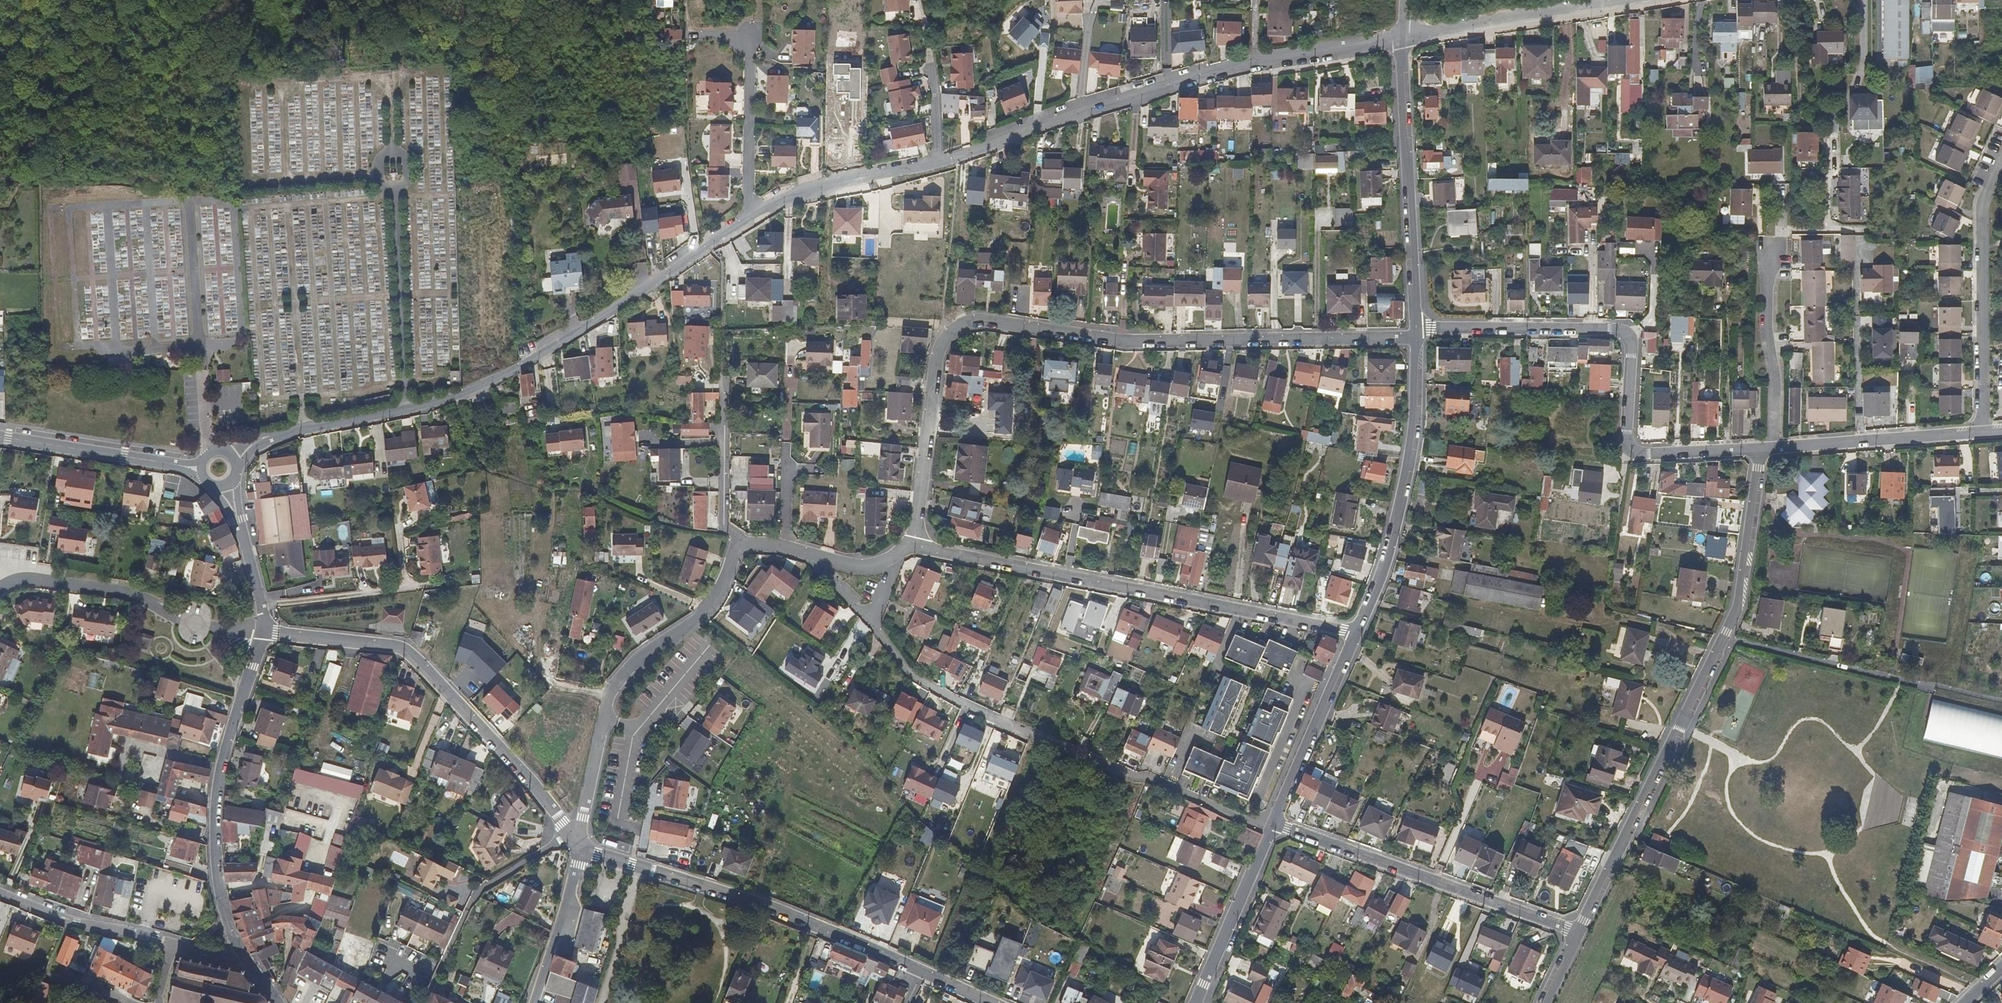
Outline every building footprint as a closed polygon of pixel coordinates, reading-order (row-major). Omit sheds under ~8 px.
[(883,13),(883,14),(900,12),(900,0),(882,0),(883,13)] [(1053,10),(1066,10),(1066,12),(1079,11),(1078,0),(1053,0),(1053,10)] [(1270,9),(1292,9),(1292,0),(1270,0),(1270,9)] [(1751,0),(1735,1),(1736,21),(1736,26),(1752,26),(1751,19),(1759,19),(1759,21),(1767,21),(1767,3),(1760,3),(1759,2),(1751,2),(1751,0)] [(1884,55),(1907,55),(1907,0),(1884,0),(1884,55)] [(1931,6),(1931,19),(1953,18),(1953,14),(1953,2),(1953,0),(1931,0),(1931,6)] [(1767,2),(1767,3),(1767,21),(1767,22),(1777,22),(1777,2),(1767,2)] [(1931,19),(1931,6),(1929,7),(1929,2),(1922,2),(1922,32),(1931,32),(1931,19)] [(624,7),(608,7),(607,17),(624,18),(624,7)] [(1292,9),(1270,9),(1269,34),(1291,35),(1292,9)] [(1022,48),(1043,25),(1028,10),(1006,33),(1022,48)] [(1635,12),(1629,13),(1629,46),(1629,47),(1638,46),(1643,46),(1643,15),(1638,15),(1638,11),(1635,12)] [(1657,37),(1657,44),(1665,45),(1665,47),(1679,48),(1679,41),(1682,41),(1683,19),(1662,19),(1662,37),(1657,37)] [(1242,43),(1242,21),(1217,20),(1217,43),(1242,43)] [(1712,22),(1712,39),(1721,39),(1721,56),(1722,58),(1722,59),(1724,60),(1725,61),(1726,61),(1736,61),(1736,26),(1736,21),(1712,22)] [(792,26),(792,59),(813,60),(813,26),(792,26)] [(680,40),(680,27),(662,28),(663,40),(680,40)] [(1203,27),(1169,32),(1169,52),(1187,49),(1187,50),(1196,49),(1196,48),(1205,47),(1203,27)] [(1156,54),(1155,28),(1129,28),(1130,54),(1156,54)] [(1818,33),(1819,45),(1813,46),(1813,64),(1828,63),(1827,52),(1842,51),(1841,32),(1818,33)] [(912,61),(908,33),(886,36),(891,64),(912,61)] [(1469,49),(1461,49),(1462,74),(1462,83),(1478,83),(1479,74),(1485,74),(1485,69),(1485,63),(1485,49),(1485,45),(1470,45),(1469,49)] [(1061,71),(1076,73),(1078,49),(1051,46),(1049,68),(1061,69),(1061,71)] [(1550,77),(1550,46),(1524,46),(1524,76),(1550,77)] [(1629,46),(1607,46),(1607,68),(1607,73),(1629,73),(1629,80),(1629,82),(1638,82),(1638,46),(1629,47),(1629,46)] [(1514,48),(1496,48),(1496,49),(1496,52),(1496,62),(1496,81),(1508,81),(1508,67),(1514,67),(1514,48)] [(957,85),(972,85),(970,49),(950,51),(951,64),(949,64),(950,78),(957,78),(957,85)] [(1462,74),(1461,49),(1445,49),(1446,74),(1462,74)] [(1496,49),(1485,49),(1485,63),(1496,62),(1496,52),(1496,49)] [(1666,50),(1655,49),(1655,58),(1666,59),(1666,50)] [(1086,50),(1085,66),(1096,67),(1096,73),(1119,76),(1122,54),(1086,50)] [(1434,82),(1435,95),(1442,95),(1441,74),(1440,63),(1434,63),(1434,55),(1421,55),(1422,82),(1434,82)] [(1679,56),(1679,68),(1687,69),(1687,56),(1679,56)] [(848,97),(859,97),(860,69),(849,68),(849,65),(833,64),(833,74),(839,74),(839,80),(836,80),(836,92),(848,92),(848,97)] [(1909,65),(1908,85),(1932,86),(1933,66),(1909,65)] [(882,85),(885,84),(897,82),(894,67),(879,70),(882,85)] [(1596,67),(1576,67),(1576,101),(1576,103),(1588,103),(1588,86),(1595,86),(1596,68),(1596,67)] [(1596,68),(1595,86),(1607,86),(1607,76),(1607,73),(1607,68),(1596,68)] [(1657,82),(1658,69),(1648,68),(1648,82),(1657,82)] [(772,69),(770,96),(789,98),(792,71),(772,69)] [(716,77),(713,77),(713,79),(713,110),(719,110),(720,108),(733,109),(733,101),(731,101),(731,92),(730,92),(730,82),(720,82),(720,80),(716,77)] [(1723,77),(1723,87),(1733,87),(1733,77),(1723,77)] [(890,111),(914,107),(912,97),(921,95),(919,85),(911,87),(910,79),(897,82),(885,84),(890,111)] [(1629,82),(1629,80),(1621,79),(1621,112),(1629,112),(1629,82)] [(1791,100),(1791,79),(1781,79),(1781,83),(1764,83),(1764,100),(1791,100)] [(1018,81),(995,90),(1002,111),(1025,103),(1018,81)] [(1638,82),(1629,82),(1629,112),(1629,130),(1641,131),(1641,86),(1638,86),(1638,82)] [(1252,96),(1252,105),(1272,105),(1272,84),(1252,85),(1252,96)] [(1356,103),(1356,94),(1348,93),(1348,86),(1321,86),(1321,111),(1356,112),(1356,103)] [(1279,89),(1279,111),(1307,112),(1307,89),(1298,88),(1297,90),(1279,89)] [(1968,111),(1994,124),(1997,117),(1993,115),(2001,99),(1981,88),(1972,106),(1970,105),(1968,111)] [(940,94),(941,110),(959,110),(958,91),(940,91),(940,94)] [(1737,110),(1746,110),(1745,91),(1737,92),(1737,110)] [(974,117),(984,117),(982,92),(970,93),(972,112),(974,112),(974,117)] [(1676,128),(1676,134),(1693,133),(1692,124),(1700,124),(1700,113),(1698,112),(1698,107),(1708,107),(1708,95),(1693,95),(1693,97),(1688,98),(1687,92),(1673,92),(1673,104),(1680,104),(1680,113),(1668,114),(1669,128),(1676,128)] [(1876,118),(1875,95),(1851,95),(1851,118),(1876,118)] [(1234,120),(1235,96),(1217,96),(1217,100),(1216,120),(1234,120)] [(1252,120),(1252,105),(1252,96),(1235,96),(1234,120),(1252,120)] [(1436,96),(1426,96),(1426,118),(1437,118),(1436,96)] [(1195,99),(1179,98),(1179,112),(1178,117),(1178,118),(1195,118),(1195,99)] [(1217,100),(1199,99),(1198,129),(1206,130),(1206,120),(1216,120),(1217,100)] [(1997,117),(2001,107),(2001,99),(1993,115),(1997,117)] [(1356,112),(1356,123),(1386,121),(1384,101),(1356,103),(1356,112)] [(799,105),(798,113),(808,113),(809,107),(806,105),(799,105)] [(798,113),(798,126),(797,131),(797,136),(812,136),(812,140),(820,140),(820,113),(808,113),(798,113)] [(1178,118),(1178,117),(1171,117),(1171,114),(1161,114),(1161,118),(1148,118),(1148,135),(1170,136),(1170,141),(1178,141),(1178,137),(1178,118)] [(1942,136),(1968,149),(1971,142),(1968,141),(1976,124),(1956,114),(1948,131),(1946,130),(1942,136)] [(713,156),(710,155),(709,166),(723,166),(724,152),(729,152),(730,124),(713,124),(713,156)] [(913,127),(912,124),(889,128),(892,148),(907,145),(907,147),(916,145),(917,143),(924,142),(921,126),(913,127)] [(1979,126),(1976,124),(1968,141),(1971,142),(1979,126)] [(1964,156),(1968,149),(1942,136),(1939,144),(1941,145),(1934,161),(1954,171),(1961,155),(1964,156)] [(1798,137),(1798,163),(1817,163),(1817,137),(1798,137)] [(1630,140),(1607,140),(1607,153),(1615,153),(1630,153),(1630,140)] [(1643,141),(1630,140),(1630,153),(1643,154),(1643,141)] [(1559,145),(1535,144),(1535,162),(1570,163),(1570,141),(1559,141),(1559,145)] [(1098,143),(1090,142),(1089,160),(1097,160),(1096,165),(1112,166),(1113,152),(1113,147),(1098,146),(1098,143)] [(790,163),(796,163),(797,144),(773,143),(772,161),(779,162),(780,164),(788,164),(790,163)] [(1774,147),(1748,148),(1749,168),(1782,167),(1783,144),(1774,144),(1774,147)] [(1129,148),(1113,147),(1113,152),(1112,166),(1117,166),(1116,180),(1127,180),(1128,158),(1129,148)] [(1262,148),(1262,160),(1271,159),(1271,148),(1262,148)] [(1882,164),(1881,149),(1872,149),(1873,164),(1882,164)] [(1217,150),(1198,151),(1198,163),(1208,162),(1217,162),(1217,150)] [(1187,156),(1178,157),(1178,164),(1198,163),(1198,151),(1189,151),(1187,156)] [(1355,151),(1330,152),(1330,155),(1317,156),(1318,167),(1338,166),(1338,171),(1345,171),(1344,159),(1356,158),(1355,151)] [(1442,168),(1442,153),(1434,153),(1433,151),(1424,151),(1424,168),(1442,168)] [(1961,155),(1954,171),(1956,172),(1964,156),(1961,155)] [(1064,167),(1064,159),(1043,159),(1042,178),(1063,179),(1064,167)] [(1529,178),(1528,178),(1519,178),(1514,178),(1497,178),(1497,163),(1497,162),(1489,162),(1489,189),(1507,189),(1507,192),(1512,192),(1512,188),(1516,188),(1516,192),(1521,192),(1522,188),(1528,188),(1528,186),(1529,182),(1529,178)] [(714,174),(714,196),(727,196),(728,173),(726,173),(726,166),(723,166),(709,166),(707,166),(707,174),(709,174),(714,174)] [(1063,179),(1063,187),(1081,187),(1082,168),(1064,167),(1063,179)] [(1575,183),(1590,183),(1590,167),(1576,167),(1575,183)] [(1378,177),(1366,178),(1366,194),(1390,192),(1389,178),(1391,177),(1391,168),(1378,169),(1378,177)] [(679,169),(653,171),(655,192),(681,190),(679,169)] [(1292,179),(1292,169),(1283,169),(1283,179),(1292,179)] [(1166,170),(1143,170),(1143,185),(1147,185),(1149,185),(1149,193),(1149,209),(1166,209),(1166,170)] [(1022,178),(1019,178),(993,176),(991,202),(1014,205),(1014,208),(1027,209),(1030,174),(1023,173),(1022,178)] [(986,178),(969,176),(966,204),(983,205),(986,178)] [(1392,200),(1391,177),(1389,178),(1390,192),(1366,194),(1367,200),(1392,200)] [(1841,191),(1841,208),(1842,208),(1843,221),(1861,221),(1861,177),(1842,178),(1842,190),(1841,191)] [(1946,179),(1934,202),(1941,206),(1954,212),(1965,189),(1946,179)] [(1433,198),(1434,205),(1452,203),(1452,183),(1435,183),(1436,197),(1433,198)] [(1035,184),(1035,198),(1055,199),(1062,199),(1063,188),(1045,188),(1035,184)] [(1729,220),(1737,220),(1739,187),(1739,185),(1729,186),(1729,220)] [(1739,187),(1737,220),(1743,220),(1744,212),(1750,212),(1750,185),(1739,185),(1739,187)] [(620,197),(620,200),(614,201),(614,199),(603,200),(603,201),(599,202),(592,211),(593,216),(602,224),(606,224),(608,220),(617,219),(617,217),(622,217),(623,219),(634,217),(631,196),(620,197)] [(941,197),(923,197),(923,199),(906,199),(905,223),(940,224),(941,197)] [(684,204),(667,206),(669,219),(682,217),(686,217),(684,204)] [(1949,238),(1961,215),(1954,212),(1941,206),(1930,228),(1949,238)] [(660,231),(659,220),(657,207),(642,209),(644,233),(660,231)] [(1353,224),(1352,208),(1335,209),(1336,224),(1353,224)] [(1449,210),(1451,238),(1477,237),(1475,208),(1449,210)] [(1597,224),(1597,209),(1571,209),(1570,242),(1585,242),(1585,229),(1585,226),(1591,226),(1591,227),(1597,227),(1597,224)] [(860,210),(834,210),(834,233),(860,234),(860,210)] [(511,216),(512,224),(512,237),(518,237),(518,235),(523,234),(522,226),(517,226),(517,217),(511,216)] [(1660,239),(1661,218),(1627,216),(1626,238),(1635,238),(1635,239),(1644,239),(1644,238),(1660,239)] [(684,234),(682,217),(669,219),(659,220),(660,231),(661,239),(677,237),(677,235),(684,234)] [(1295,230),(1279,230),(1278,248),(1295,248),(1295,230)] [(784,232),(765,231),(764,237),(758,236),(758,252),(783,253),(784,232)] [(1165,261),(1166,234),(1146,233),(1145,261),(1165,261)] [(820,241),(821,236),(792,235),(790,256),(804,257),(809,262),(819,262),(820,241)] [(1854,238),(1841,238),(1841,240),(1842,262),(1854,263),(1854,238)] [(1806,263),(1806,271),(1821,271),(1821,263),(1823,263),(1823,240),(1804,239),(1803,263),(1806,263)] [(1634,253),(1634,242),(1619,241),(1618,253),(1634,253)] [(945,251),(944,243),(929,243),(929,251),(934,251),(934,255),(940,255),(940,251),(945,251)] [(1539,257),(1539,243),(1529,243),(1528,257),(1539,257)] [(1958,245),(1935,245),(1935,271),(1955,271),(1958,271),(1958,245)] [(1597,255),(1597,270),(1605,271),(1604,303),(1605,304),(1613,304),(1614,248),(1597,247),(1597,255)] [(565,286),(584,284),(580,252),(566,253),(567,260),(550,262),(554,294),(565,293),(565,286)] [(995,265),(997,265),(998,256),(978,255),(978,264),(995,265)] [(1373,278),(1378,278),(1383,278),(1383,282),(1393,281),(1392,257),(1382,257),(1381,257),(1372,257),(1372,267),(1373,278)] [(1529,258),(1529,281),(1536,281),(1536,289),(1561,289),(1561,268),(1540,268),(1539,258),(1529,258)] [(1893,286),(1892,260),(1874,260),(1874,264),(1860,264),(1861,285),(1875,284),(1875,287),(1893,286)] [(1087,263),(1059,261),(1058,288),(1077,289),(1076,294),(1086,295),(1087,263)] [(976,285),(1001,288),(1003,272),(994,271),(995,265),(978,264),(977,271),(976,285)] [(1734,265),(1715,266),(1715,277),(1734,278),(1734,265)] [(1094,266),(1093,278),(1101,279),(1101,267),(1094,266)] [(1223,266),(1223,290),(1241,291),(1241,267),(1223,266)] [(1469,269),(1453,269),(1453,279),(1451,280),(1451,293),(1456,299),(1461,302),(1483,302),(1484,283),(1469,283),(1469,269)] [(974,285),(976,285),(977,271),(960,270),(958,303),(973,304),(974,285)] [(1826,305),(1826,270),(1821,271),(1806,271),(1805,306),(1807,306),(1822,305),(1825,305),(1826,305)] [(1351,302),(1357,302),(1357,292),(1357,283),(1357,280),(1348,280),(1348,271),(1336,271),(1336,280),(1329,280),(1329,311),(1351,312),(1351,302)] [(1955,271),(1935,271),(1936,296),(1958,296),(1958,279),(1958,271),(1955,271)] [(1284,272),(1285,292),(1308,292),(1308,272),(1284,272)] [(782,279),(746,278),(746,283),(745,298),(745,299),(782,300),(782,279)] [(1367,278),(1357,278),(1357,280),(1357,283),(1357,292),(1359,292),(1368,292),(1367,278)] [(1033,305),(1051,306),(1052,289),(1052,280),(1034,279),(1033,305)] [(1175,303),(1175,304),(1205,305),(1206,290),(1206,282),(1175,281),(1175,283),(1175,285),(1175,303)] [(1565,281),(1564,304),(1574,304),(1574,315),(1587,315),(1587,281),(1565,281)] [(745,298),(746,283),(736,282),(735,298),(745,298)] [(1263,306),(1271,306),(1271,289),(1271,282),(1248,282),(1247,303),(1256,303),(1263,303),(1263,306)] [(692,305),(694,284),(684,283),(683,304),(692,305)] [(1615,292),(1614,308),(1644,309),(1645,283),(1633,283),(1632,287),(1620,287),(1620,292),(1615,292)] [(696,284),(694,284),(692,305),(710,305),(711,286),(696,285),(696,284)] [(1119,309),(1120,298),(1120,286),(1104,284),(1102,306),(1102,308),(1119,309)] [(1175,303),(1175,285),(1143,284),(1143,303),(1150,303),(1156,303),(1156,306),(1166,307),(1166,303),(1175,303)] [(211,335),(234,333),(232,300),(220,301),(219,288),(214,288),(215,289),(208,290),(211,335)] [(1205,317),(1222,318),(1223,291),(1223,290),(1206,290),(1205,305),(1205,317)] [(1523,290),(1516,290),(1507,290),(1507,309),(1523,309),(1523,290)] [(864,318),(864,292),(838,292),(839,318),(864,318)] [(1395,301),(1395,293),(1378,292),(1378,301),(1383,301),(1384,317),(1402,317),(1401,309),(1401,301),(1395,301)] [(792,300),(782,300),(782,301),(781,324),(792,324),(792,300)] [(1804,323),(1805,341),(1808,341),(1812,341),(1828,341),(1828,331),(1825,331),(1825,305),(1822,305),(1807,306),(1807,323),(1804,323)] [(1695,306),(1684,306),(1684,323),(1675,323),(1675,337),(1683,337),(1683,335),(1692,335),(1693,317),(1695,317),(1695,316),(1695,306)] [(1936,333),(1958,333),(1958,307),(1936,307),(1936,333)] [(1886,328),(1886,315),(1872,315),(1872,357),(1891,357),(1891,328),(1886,328)] [(657,326),(657,321),(628,322),(628,341),(635,341),(635,347),(650,348),(650,346),(656,346),(658,344),(658,334),(657,326)] [(708,325),(685,324),(683,355),(704,357),(705,342),(707,342),(708,325)] [(658,334),(658,344),(666,344),(666,326),(657,326),(658,334)] [(910,328),(903,327),(901,342),(900,353),(913,354),(914,347),(926,348),(928,331),(910,330),(910,328)] [(1643,330),(1642,330),(1642,338),(1648,338),(1647,352),(1655,352),(1656,331),(1643,330)] [(1918,333),(1918,332),(1899,332),(1899,339),(1899,343),(1898,357),(1898,358),(1906,358),(1907,343),(1918,343),(1918,340),(1918,333)] [(1958,358),(1958,333),(1936,333),(1936,357),(1958,358)] [(850,356),(849,365),(858,365),(857,372),(857,375),(857,389),(859,390),(865,390),(865,382),(868,382),(868,371),(865,371),(865,366),(869,366),(869,340),(862,339),(861,356),(850,356)] [(1577,356),(1588,357),(1588,352),(1612,352),(1612,340),(1588,340),(1588,344),(1578,343),(1578,349),(1577,356)] [(1828,341),(1812,341),(1812,363),(1815,363),(1816,380),(1833,380),(1833,340),(1828,341)] [(833,345),(805,344),(805,363),(820,364),(821,367),(831,367),(831,364),(832,364),(833,345)] [(612,347),(596,348),(596,356),(588,356),(590,378),(613,376),(612,347)] [(1532,347),(1531,360),(1539,361),(1540,348),(1532,347)] [(1003,364),(1004,349),(994,348),(993,362),(1003,364)] [(1470,349),(1440,348),(1440,368),(1470,369),(1470,349)] [(1577,361),(1577,359),(1577,356),(1578,349),(1549,348),(1548,360),(1577,361)] [(1801,351),(1790,352),(1789,363),(1801,362),(1801,351)] [(951,355),(949,375),(979,377),(980,358),(951,355)] [(589,370),(588,356),(562,359),(564,377),(579,375),(580,379),(590,378),(589,370)] [(1515,361),(1515,357),(1503,357),(1502,386),(1519,387),(1520,361),(1515,361)] [(1078,384),(1079,361),(1044,359),(1042,381),(1052,382),(1052,379),(1067,380),(1067,383),(1078,384)] [(1203,359),(1199,379),(1219,383),(1223,363),(1203,359)] [(1390,381),(1393,381),(1393,360),(1370,360),(1369,381),(1390,381)] [(1319,384),(1323,368),(1298,362),(1295,380),(1310,384),(1311,382),(1319,384)] [(1096,364),(1095,383),(1100,384),(1109,384),(1110,375),(1111,365),(1096,364)] [(1261,368),(1239,364),(1235,388),(1256,391),(1261,368)] [(1608,389),(1609,364),(1591,364),(1590,388),(1608,389)] [(1954,389),(1958,389),(1958,364),(1936,364),(1936,389),(1954,389)] [(777,366),(749,365),(748,386),(776,387),(777,366)] [(1277,367),(1269,365),(1265,379),(1271,380),(1266,400),(1271,402),(1270,406),(1276,407),(1277,403),(1281,404),(1286,384),(1274,381),(1277,367)] [(1344,381),(1346,373),(1324,365),(1323,368),(1319,384),(1319,385),(1334,391),(1342,392),(1344,381)] [(1522,378),(1521,389),(1532,390),(1532,385),(1542,385),(1543,367),(1532,366),(1531,378),(1522,378)] [(215,369),(215,382),(229,382),(228,369),(215,369)] [(449,371),(449,381),(457,381),(457,370),(449,371)] [(983,370),(982,378),(1002,379),(1003,372),(983,370)] [(1172,371),(1170,384),(1169,392),(1187,396),(1191,375),(1172,371)] [(1148,399),(1151,385),(1144,384),(1145,376),(1121,372),(1117,391),(1142,395),(1142,398),(1141,403),(1148,404),(1148,399)] [(909,374),(898,373),(897,382),(909,383),(909,374)] [(533,395),(530,375),(518,376),(521,396),(533,395)] [(690,375),(674,375),(674,384),(691,384),(690,375)] [(947,389),(946,397),(965,400),(968,381),(961,381),(961,383),(952,382),(952,390),(947,389)] [(1170,384),(1152,381),(1151,385),(1148,399),(1167,402),(1169,392),(1170,384)] [(1390,381),(1369,381),(1369,386),(1366,386),(1366,404),(1392,405),(1392,389),(1390,389),(1390,381)] [(1471,385),(1455,384),(1455,390),(1448,390),(1447,411),(1467,413),(1468,397),(1474,397),(1474,398),(1481,399),(1482,386),(1475,386),(1471,385)] [(1957,415),(1958,389),(1954,389),(1936,389),(1936,415),(1957,415)] [(857,406),(857,390),(843,390),(843,405),(857,406)] [(1748,391),(1732,390),(1732,395),(1732,408),(1733,408),(1732,432),(1741,432),(1742,408),(1748,408),(1748,392),(1748,391)] [(896,392),(891,391),(889,419),(910,420),(912,393),(896,392)] [(703,422),(702,392),(693,392),(693,413),(691,412),(691,419),(691,418),(691,422),(692,422),(703,422)] [(1756,392),(1748,392),(1748,408),(1756,408),(1756,392)] [(1653,393),(1652,425),(1663,426),(1663,421),(1669,421),(1670,393),(1653,393)] [(1888,394),(1863,394),(1863,415),(1887,416),(1888,394)] [(1798,396),(1788,396),(1788,409),(1788,424),(1797,424),(1798,396)] [(1844,397),(1806,397),(1806,419),(1844,419),(1844,397)] [(1692,400),(1692,420),(1698,420),(1697,424),(1717,424),(1717,401),(1692,400)] [(502,413),(516,411),(515,403),(501,405),(502,413)] [(594,407),(595,414),(608,413),(608,406),(594,407)] [(989,406),(989,423),(1013,424),(1013,406),(989,406)] [(1189,409),(1188,428),(1212,430),(1213,411),(1189,409)] [(829,448),(829,413),(812,412),(811,414),(804,414),(804,431),(811,431),(810,447),(829,448)] [(1389,419),(1389,417),(1360,412),(1359,416),(1362,416),(1361,423),(1357,448),(1365,450),(1376,451),(1378,442),(1374,442),(1377,425),(1391,428),(1392,420),(1389,419)] [(710,422),(703,422),(692,422),(691,422),(685,421),(683,421),(683,434),(710,434),(710,422)] [(634,442),(633,432),(632,422),(610,424),(614,462),(636,460),(634,442)] [(428,426),(420,426),(423,454),(430,453),(430,447),(448,446),(446,426),(428,428),(428,426)] [(1309,429),(1306,439),(1329,443),(1332,435),(1309,429)] [(402,438),(384,439),(386,459),(404,458),(417,457),(414,430),(401,432),(402,438)] [(584,450),(581,431),(553,432),(555,453),(584,450)] [(1105,435),(1091,435),(1091,443),(1104,443),(1105,435)] [(841,453),(853,454),(854,440),(842,439),(841,453)] [(898,467),(900,445),(881,443),(878,478),(902,481),(903,468),(898,467)] [(961,467),(960,479),(983,482),(988,447),(961,444),(960,452),(958,466),(961,467)] [(1092,444),(1090,459),(1100,460),(1101,445),(1092,444)] [(1451,445),(1447,469),(1471,473),(1474,449),(1451,445)] [(676,457),(676,450),(650,450),(650,456),(660,456),(661,480),(680,480),(679,456),(676,457)] [(1374,462),(1376,451),(1365,450),(1361,473),(1383,480),(1386,465),(1374,462)] [(952,478),(960,479),(961,467),(958,466),(960,452),(955,451),(952,478)] [(371,452),(350,454),(353,481),(366,479),(365,475),(374,474),(371,452)] [(337,478),(345,477),(343,455),(332,457),(332,460),(325,461),(317,457),(309,475),(322,480),(331,479),(337,478)] [(297,467),(296,456),(268,460),(270,474),(297,471),(297,467)] [(1957,476),(1956,457),(1931,456),(1931,476),(1957,476)] [(404,458),(386,459),(387,466),(405,464),(404,458)] [(853,459),(840,459),(841,471),(853,470),(853,459)] [(1232,487),(1230,496),(1255,502),(1262,470),(1229,463),(1225,485),(1232,487)] [(60,467),(60,471),(97,477),(98,473),(60,467)] [(1092,491),(1095,470),(1074,467),(1073,470),(1059,467),(1057,479),(1060,480),(1059,488),(1070,490),(1071,484),(1080,486),(1080,489),(1092,491)] [(1717,467),(1708,467),(1707,495),(1728,497),(1730,481),(1717,479),(1717,467)] [(767,481),(767,472),(768,468),(750,469),(750,472),(750,495),(748,495),(748,520),(773,520),(773,495),(773,494),(773,481),(767,481)] [(1603,472),(1582,469),(1580,479),(1577,479),(1577,483),(1580,483),(1578,499),(1599,502),(1603,472)] [(1675,473),(1660,470),(1657,490),(1681,494),(1696,496),(1699,497),(1704,497),(1705,484),(1691,482),(1690,486),(1688,486),(1688,485),(1674,483),(1675,473)] [(97,477),(60,471),(57,490),(67,492),(66,499),(82,501),(82,499),(93,501),(97,477)] [(1811,476),(1811,472),(1800,472),(1799,496),(1797,496),(1797,493),(1789,492),(1789,496),(1786,496),(1786,519),(1788,520),(1811,520),(1811,508),(1823,508),(1823,476),(1811,476)] [(1881,472),(1882,496),(1901,496),(1902,473),(1881,472)] [(1541,495),(1549,496),(1552,475),(1544,474),(1541,495)] [(1864,493),(1864,474),(1847,474),(1847,493),(1864,493)] [(429,507),(423,481),(403,486),(409,511),(429,507)] [(152,486),(127,482),(123,504),(137,506),(137,508),(147,509),(147,508),(148,508),(152,486)] [(258,486),(260,498),(299,494),(298,483),(285,484),(285,483),(258,486)] [(880,497),(880,487),(865,485),(865,497),(867,498),(866,525),(886,526),(888,497),(880,497)] [(1183,504),(1203,508),(1207,489),(1186,485),(1183,504)] [(1223,494),(1230,496),(1232,487),(1225,485),(1223,494)] [(1336,497),(1330,521),(1351,526),(1357,502),(1354,502),(1356,494),(1344,491),(1335,489),(1333,497),(1336,497)] [(208,495),(203,490),(193,498),(198,505),(195,507),(179,500),(177,510),(190,514),(195,523),(209,516),(212,522),(224,517),(219,507),(208,495)] [(734,490),(734,498),(743,498),(743,490),(734,490)] [(1515,497),(1477,491),(1474,507),(1479,507),(1476,525),(1494,528),(1498,508),(1512,511),(1515,497)] [(1105,505),(1129,509),(1130,496),(1107,492),(1105,505)] [(258,535),(259,545),(274,543),(300,539),(311,538),(309,525),(305,493),(299,494),(260,498),(254,499),(258,535)] [(1643,521),(1653,523),(1656,499),(1635,495),(1628,531),(1641,533),(1641,530),(1643,521)] [(40,501),(12,496),(9,519),(19,520),(20,518),(27,519),(27,522),(37,523),(40,501)] [(954,503),(951,516),(958,518),(976,522),(981,503),(954,496),(952,502),(954,503)] [(1130,510),(1142,512),(1144,498),(1132,496),(1130,510)] [(694,528),(706,528),(704,497),(693,497),(694,528)] [(818,521),(836,522),(837,497),(804,497),(803,521),(806,521),(806,527),(818,528),(818,521)] [(1955,497),(1931,497),(1931,507),(1938,507),(1939,534),(1955,534),(1955,497)] [(82,501),(66,499),(65,504),(92,509),(93,501),(82,499),(82,501)] [(1692,527),(1712,529),(1714,505),(1695,502),(1692,527)] [(1043,517),(1058,520),(1060,507),(1045,505),(1043,517)] [(598,533),(597,508),(585,509),(586,517),(588,517),(589,525),(586,525),(586,534),(598,533)] [(1080,526),(1077,537),(1086,538),(1090,542),(1095,543),(1099,541),(1108,543),(1112,524),(1117,525),(1116,528),(1129,531),(1130,521),(1128,520),(1099,515),(1097,521),(1091,520),(1088,520),(1086,522),(1085,526),(1080,526)] [(958,518),(951,516),(947,531),(976,538),(980,524),(976,522),(958,518)] [(224,517),(212,522),(216,533),(212,535),(219,552),(222,551),(225,557),(239,552),(238,549),(237,545),(227,525),(224,517)] [(85,554),(88,533),(67,529),(68,521),(51,518),(48,533),(59,535),(57,549),(85,554)] [(1641,530),(1651,532),(1653,523),(1643,521),(1641,530)] [(886,534),(886,526),(866,525),(866,533),(886,534)] [(1463,529),(1438,525),(1436,537),(1440,537),(1442,538),(1441,545),(1439,556),(1458,560),(1463,529)] [(1185,562),(1184,565),(1185,566),(1191,567),(1198,532),(1199,529),(1182,526),(1181,531),(1180,537),(1177,536),(1172,559),(1185,562)] [(1060,532),(1041,527),(1038,539),(1036,549),(1055,553),(1060,532)] [(1191,567),(1188,582),(1198,584),(1205,553),(1203,552),(1206,533),(1198,532),(1191,567)] [(1253,560),(1274,565),(1278,544),(1268,542),(1270,535),(1258,532),(1254,549),(1255,550),(1253,560)] [(1143,542),(1141,554),(1158,557),(1162,536),(1145,533),(1143,542)] [(1325,545),(1335,547),(1338,535),(1328,533),(1325,545)] [(441,572),(437,535),(419,537),(420,544),(417,545),(418,553),(420,552),(420,557),(422,574),(441,572)] [(1020,547),(1035,551),(1036,549),(1038,539),(1025,535),(1022,535),(1020,547)] [(1724,538),(1709,535),(1706,556),(1722,558),(1724,538)] [(638,536),(616,537),(616,556),(638,556),(638,536)] [(300,539),(274,543),(277,566),(290,565),(291,577),(305,576),(300,539)] [(1286,567),(1291,545),(1279,542),(1278,544),(1274,565),(1275,565),(1286,567)] [(1366,548),(1347,542),(1341,563),(1360,569),(1366,548)] [(361,544),(353,545),(356,565),(364,564),(365,566),(375,565),(375,563),(388,561),(386,543),(362,546),(361,544)] [(674,580),(692,587),(702,562),(701,561),(705,552),(688,545),(684,554),(674,580)] [(1286,568),(1283,583),(1299,587),(1305,561),(1314,562),(1316,551),(1291,545),(1286,567),(1286,568)] [(313,555),(315,572),(324,571),(324,573),(337,572),(337,574),(351,572),(349,556),(336,557),(334,548),(321,549),(322,555),(313,555)] [(595,560),(606,562),(608,553),(596,551),(595,560)] [(553,552),(553,563),(564,564),(564,552),(553,552)] [(147,555),(143,568),(157,571),(160,558),(147,555)] [(210,589),(216,564),(194,559),(188,584),(210,589)] [(1167,560),(1158,559),(1156,573),(1164,574),(1167,560)] [(1425,566),(1422,566),(1406,563),(1404,574),(1411,575),(1409,584),(1421,586),(1425,566)] [(1492,566),(1473,563),(1471,572),(1454,569),(1450,590),(1537,607),(1541,586),(1537,585),(1505,578),(1506,569),(1501,568),(1492,566)] [(1613,563),(1613,581),(1621,581),(1621,563),(1613,563)] [(1438,566),(1427,564),(1426,569),(1431,570),(1430,575),(1436,576),(1438,566)] [(1181,581),(1188,582),(1191,567),(1185,566),(1184,565),(1181,581)] [(753,583),(748,590),(762,601),(772,586),(774,588),(789,598),(799,582),(782,569),(780,573),(772,567),(757,566),(748,579),(753,583)] [(907,592),(905,600),(925,609),(935,582),(938,583),(942,574),(920,566),(910,593),(907,592)] [(1508,569),(1539,575),(1540,573),(1508,567),(1508,569)] [(1692,599),(1701,600),(1705,572),(1681,568),(1677,596),(1692,599)] [(1537,585),(1539,575),(1508,569),(1506,569),(1505,578),(1537,585)] [(753,583),(748,579),(744,587),(748,590),(753,583)] [(589,619),(597,584),(582,580),(573,616),(576,616),(571,636),(581,639),(586,619),(589,619)] [(990,588),(980,584),(972,601),(988,609),(996,591),(990,588)] [(1043,584),(1042,586),(1033,608),(1040,610),(1049,587),(1043,584)] [(1419,589),(1403,584),(1398,605),(1419,611),(1421,607),(1415,605),(1419,589)] [(774,588),(772,586),(762,601),(764,602),(774,588)] [(1062,591),(1053,588),(1044,610),(1053,613),(1062,591)] [(765,614),(742,597),(728,616),(750,633),(765,614)] [(1761,597),(1757,625),(1780,628),(1784,600),(1761,597)] [(1089,600),(1085,609),(1081,607),(1082,603),(1071,599),(1060,629),(1071,634),(1077,617),(1082,618),(1081,621),(1099,628),(1107,607),(1089,600)] [(1700,607),(1701,600),(1692,599),(1691,605),(1700,607)] [(43,604),(36,603),(26,602),(13,609),(22,626),(29,622),(51,625),(54,602),(44,600),(43,604)] [(818,605),(803,627),(821,639),(840,610),(825,600),(821,607),(818,605)] [(664,619),(654,603),(626,620),(636,635),(642,631),(643,632),(664,619)] [(420,606),(415,625),(423,627),(428,608),(420,606)] [(1816,638),(1828,640),(1827,649),(1839,651),(1845,611),(1820,607),(1816,638)] [(1142,616),(1124,608),(1116,627),(1128,632),(1132,622),(1138,625),(1142,616)] [(112,636),(115,613),(106,612),(105,614),(99,613),(99,611),(85,609),(84,611),(72,609),(69,623),(82,625),(81,632),(112,636)] [(404,610),(384,609),(383,622),(403,624),(404,610)] [(539,621),(545,623),(549,611),(544,609),(539,621)] [(926,638),(934,620),(916,611),(908,629),(926,638)] [(1157,614),(1149,634),(1175,645),(1173,650),(1182,654),(1191,634),(1182,630),(1184,625),(1157,614)] [(1446,617),(1443,627),(1458,631),(1460,623),(1460,621),(1446,617)] [(1038,618),(1035,628),(1043,631),(1047,621),(1038,618)] [(1421,626),(1400,620),(1394,642),(1414,648),(1421,626)] [(952,657),(958,643),(959,639),(965,626),(956,622),(953,628),(955,629),(948,646),(947,645),(943,653),(952,657)] [(1225,634),(1203,624),(1196,639),(1195,643),(1217,653),(1225,634)] [(965,626),(959,639),(979,648),(979,650),(981,652),(985,653),(991,638),(965,626)] [(1223,655),(1260,671),(1264,662),(1288,672),(1298,651),(1291,647),(1292,644),(1277,637),(1275,641),(1270,638),(1268,642),(1260,639),(1258,643),(1243,636),(1245,632),(1235,627),(1223,655)] [(1629,629),(1621,658),(1641,663),(1649,634),(1629,629)] [(410,638),(416,644),(419,632),(413,630),(410,638)] [(481,638),(466,632),(456,659),(468,664),(487,682),(506,662),(481,638)] [(1336,646),(1339,641),(1324,634),(1314,656),(1329,663),(1330,660),(1336,646)] [(149,655),(153,640),(136,635),(132,650),(149,655)] [(937,650),(943,653),(947,645),(949,640),(943,637),(937,650)] [(1105,659),(1126,668),(1128,663),(1135,647),(1112,638),(1105,659)] [(1366,639),(1364,645),(1376,649),(1379,643),(1366,639)] [(2,681),(14,657),(17,659),(20,651),(0,642),(0,679),(2,681)] [(1314,644),(1308,642),(1304,650),(1310,653),(1314,644)] [(959,675),(965,662),(952,657),(943,653),(937,650),(925,645),(917,660),(928,665),(932,658),(937,660),(936,663),(945,667),(944,669),(959,675)] [(1048,677),(1044,686),(1051,688),(1056,675),(1054,674),(1059,659),(1045,653),(1046,649),(1039,646),(1032,663),(1038,665),(1037,668),(1041,669),(1050,673),(1048,677)] [(784,667),(814,687),(819,679),(813,675),(816,671),(825,658),(809,647),(805,653),(804,652),(798,660),(792,656),(784,667)] [(1901,653),(1900,661),(1921,666),(1923,658),(1901,653)] [(396,656),(373,654),(353,708),(361,711),(360,714),(366,717),(368,713),(377,717),(390,686),(400,659),(396,656)] [(297,667),(278,659),(271,678),(291,685),(297,667)] [(1032,665),(1022,661),(1016,678),(1025,681),(1032,665)] [(319,690),(331,693),(339,665),(327,662),(319,690)] [(1135,666),(1128,663),(1126,668),(1134,671),(1134,672),(1145,676),(1147,672),(1140,668),(1139,668),(1135,666)] [(571,667),(564,665),(562,675),(569,676),(571,667)] [(1118,686),(1123,674),(1114,670),(1111,676),(1089,666),(1079,689),(1111,703),(1116,692),(1118,686)] [(1321,680),(1323,674),(1306,666),(1303,673),(1304,673),(1321,680)] [(1399,670),(1392,693),(1410,699),(1411,696),(1419,698),(1425,678),(1399,670)] [(813,675),(819,679),(822,675),(816,671),(813,675)] [(96,688),(98,673),(90,672),(88,687),(96,688)] [(1007,681),(1002,678),(988,672),(981,688),(993,694),(991,697),(998,700),(1007,681)] [(1202,727),(1224,737),(1247,685),(1225,675),(1202,727)] [(1646,682),(1625,676),(1615,709),(1636,715),(1646,682)] [(179,682),(162,677),(156,698),(173,703),(179,682)] [(520,707),(498,685),(481,701),(496,716),(500,712),(507,720),(520,707)] [(412,691),(400,686),(390,711),(402,716),(400,722),(413,728),(416,721),(421,723),(429,704),(416,698),(415,701),(410,698),(412,691)] [(1111,703),(1108,708),(1120,713),(1123,708),(1134,713),(1132,716),(1136,717),(1144,699),(1129,693),(1130,691),(1118,686),(1116,692),(1111,703)] [(1213,782),(1248,798),(1262,764),(1264,765),(1269,751),(1267,750),(1270,743),(1272,744),(1292,697),(1267,687),(1248,733),(1254,736),(1251,743),(1243,740),(1234,762),(1194,744),(1182,772),(1190,775),(1192,771),(1207,777),(1205,782),(1212,785),(1213,782)] [(874,701),(854,690),(847,704),(866,715),(874,701)] [(418,693),(412,691),(410,698),(415,701),(416,698),(418,693)] [(916,701),(917,700),(901,692),(895,705),(890,714),(906,721),(916,701)] [(185,693),(183,704),(200,707),(202,696),(185,693)] [(703,725),(717,735),(736,707),(721,697),(706,718),(707,719),(703,725)] [(104,705),(125,710),(127,703),(106,698),(104,705)] [(906,721),(913,724),(923,704),(916,701),(906,721)] [(1371,723),(1392,732),(1400,709),(1380,701),(1377,708),(1374,716),(1371,723)] [(1949,701),(1942,741),(2001,754),(2001,711),(1949,701)] [(935,715),(937,711),(923,704),(913,724),(912,727),(939,740),(948,722),(935,715)] [(169,732),(172,722),(136,713),(125,710),(104,705),(103,705),(100,716),(98,715),(88,752),(109,757),(115,734),(131,738),(179,749),(180,742),(182,735),(169,732)] [(1526,726),(1491,708),(1482,727),(1504,738),(1498,748),(1511,755),(1526,726)] [(224,724),(227,714),(209,709),(207,719),(216,722),(224,724)] [(256,745),(273,750),(283,717),(261,710),(254,732),(259,734),(256,745)] [(216,722),(207,719),(189,714),(186,722),(182,735),(210,743),(216,722)] [(174,723),(172,722),(169,732),(182,735),(186,722),(175,720),(174,723)] [(1103,722),(1097,735),(1104,738),(1110,725),(1103,722)] [(984,732),(964,724),(955,743),(976,752),(984,732)] [(1155,749),(1172,756),(1177,744),(1180,738),(1157,728),(1152,738),(1148,748),(1154,751),(1155,749)] [(680,751),(695,761),(709,739),(695,729),(680,751)] [(1145,755),(1148,748),(1152,738),(1133,729),(1126,746),(1145,755)] [(1386,734),(1377,730),(1373,737),(1383,741),(1386,734)] [(386,754),(389,746),(379,741),(375,749),(386,754)] [(439,747),(430,743),(422,762),(430,766),(429,771),(437,775),(436,777),(434,782),(443,786),(444,784),(451,767),(457,754),(440,746),(439,747)] [(1620,752),(1600,746),(1591,774),(1611,781),(1611,780),(1615,768),(1624,771),(1628,758),(1619,755),(1620,752)] [(994,748),(992,754),(1003,759),(1004,757),(1010,759),(1013,750),(1007,747),(1005,753),(994,748)] [(240,769),(236,783),(256,788),(264,757),(247,752),(242,769),(240,769)] [(474,761),(457,754),(451,767),(444,784),(453,788),(456,783),(473,791),(484,768),(473,764),(474,761)] [(144,755),(143,765),(157,765),(158,756),(144,755)] [(982,777),(1008,788),(1013,776),(1017,768),(992,757),(982,777)] [(209,775),(210,770),(183,764),(167,760),(158,795),(160,795),(167,797),(173,799),(179,775),(208,782),(209,775)] [(1451,764),(1446,761),(1441,774),(1446,776),(1451,764)] [(913,765),(904,786),(931,799),(940,779),(925,773),(920,771),(921,769),(913,765)] [(1299,785),(1296,790),(1305,795),(1313,799),(1322,780),(1312,775),(1315,768),(1308,765),(1299,785)] [(1508,772),(1500,771),(1498,785),(1514,787),(1516,768),(1509,767),(1508,772)] [(1624,774),(1624,771),(1615,768),(1611,780),(1623,783),(1625,774),(1624,774)] [(331,778),(296,769),(293,783),(304,787),(329,793),(357,800),(359,796),(362,786),(331,778)] [(404,806),(412,786),(405,782),(405,781),(397,777),(398,776),(387,771),(386,773),(378,770),(369,791),(404,806)] [(82,775),(79,774),(72,801),(98,807),(100,799),(101,794),(106,795),(109,782),(82,775)] [(1611,781),(1591,774),(1589,779),(1590,780),(1609,786),(1611,781)] [(667,788),(666,793),(664,805),(684,809),(689,782),(688,782),(689,781),(669,777),(669,778),(666,778),(664,787),(667,788)] [(33,798),(38,799),(47,802),(52,783),(37,779),(36,782),(26,779),(21,795),(23,799),(31,801),(33,798)] [(1313,799),(1318,801),(1327,805),(1335,789),(1336,786),(1322,780),(1313,799)] [(1471,795),(1476,797),(1482,784),(1477,782),(1471,795)] [(135,789),(147,792),(148,787),(136,783),(135,789)] [(1482,784),(1476,797),(1480,798),(1486,786),(1482,784)] [(1566,784),(1556,812),(1582,820),(1586,811),(1596,813),(1601,796),(1566,784)] [(145,806),(149,792),(147,792),(135,789),(128,787),(125,795),(132,797),(131,803),(145,806)] [(1327,805),(1325,810),(1349,820),(1358,800),(1335,789),(1327,805)] [(225,791),(225,795),(225,799),(232,800),(233,791),(225,790),(225,791)] [(504,830),(509,833),(513,825),(510,823),(515,813),(524,806),(510,790),(500,797),(496,805),(487,822),(504,830)] [(2001,827),(2001,800),(1992,798),(1992,799),(1970,794),(1968,798),(1950,793),(1947,803),(1923,893),(1944,897),(1984,895),(2001,827)] [(1300,807),(1308,811),(1313,799),(1305,795),(1300,807)] [(206,808),(206,807),(173,799),(167,797),(166,802),(171,803),(168,816),(179,819),(179,817),(186,819),(187,816),(206,820),(206,808)] [(249,823),(264,825),(266,817),(267,812),(254,808),(244,806),(225,800),(224,804),(224,819),(249,823)] [(1312,813),(1322,817),(1325,810),(1327,805),(1318,801),(1312,813)] [(1214,820),(1217,813),(1195,804),(1190,802),(1178,830),(1199,839),(1208,817),(1214,820)] [(1391,818),(1368,807),(1360,826),(1382,837),(1391,818)] [(267,812),(266,817),(281,820),(283,812),(268,808),(267,812)] [(331,808),(328,827),(338,829),(340,810),(331,808)] [(711,813),(708,827),(713,828),(717,815),(711,813)] [(1440,827),(1406,815),(1397,837),(1413,844),(1416,835),(1435,842),(1440,827)] [(361,819),(351,816),(349,822),(359,826),(361,819)] [(721,817),(719,832),(730,833),(731,818),(721,817)] [(486,821),(480,818),(476,827),(482,830),(486,821)] [(224,822),(223,842),(237,842),(237,833),(249,831),(249,823),(224,819),(224,822)] [(688,826),(653,819),(649,837),(656,839),(656,840),(685,845),(688,826)] [(1533,833),(1537,824),(1530,821),(1525,819),(1522,827),(1533,833)] [(486,821),(482,830),(472,848),(488,870),(505,858),(496,846),(504,830),(487,822),(486,821)] [(1262,835),(1263,833),(1244,825),(1238,838),(1257,847),(1262,835)] [(16,855),(26,833),(16,829),(14,833),(0,827),(0,848),(16,855)] [(918,841),(927,844),(932,831),(923,828),(918,841)] [(1520,830),(1506,860),(1535,874),(1545,851),(1524,841),(1527,833),(1520,830)] [(333,832),(330,842),(341,845),(344,836),(333,832)] [(1662,851),(1668,839),(1653,832),(1647,844),(1662,851)] [(307,838),(295,834),(287,856),(298,860),(299,860),(307,838)] [(1471,866),(1482,843),(1466,835),(1456,858),(1471,866)] [(70,837),(69,841),(86,846),(87,841),(70,837)] [(193,861),(197,843),(175,838),(171,856),(193,861)] [(1203,847),(1184,839),(1175,860),(1196,868),(1205,848),(1203,847)] [(1471,866),(1471,867),(1492,877),(1503,853),(1482,843),(1471,866)] [(74,861),(100,869),(104,852),(86,847),(79,845),(74,861)] [(338,857),(340,850),(326,845),(318,876),(332,879),(332,877),(338,857)] [(1681,861),(1645,845),(1640,858),(1676,873),(1681,861)] [(752,859),(728,848),(720,866),(743,877),(752,859)] [(1564,849),(1549,881),(1568,890),(1583,859),(1564,849)] [(1314,879),(1321,864),(1296,852),(1295,854),(1287,850),(1280,866),(1312,882),(1314,879)] [(100,869),(99,873),(102,874),(104,875),(110,854),(104,852),(100,869)] [(1225,866),(1229,858),(1215,852),(1211,860),(1225,866)] [(280,898),(279,903),(300,898),(303,887),(306,873),(295,871),(298,860),(287,856),(285,855),(284,859),(284,866),(284,883),(293,885),(290,894),(281,893),(280,898)] [(273,856),(273,857),(271,877),(271,880),(284,883),(284,866),(284,859),(273,856)] [(273,857),(270,857),(264,857),(262,877),(271,877),(273,857)] [(432,861),(423,857),(412,880),(431,889),(436,880),(437,880),(441,874),(451,880),(459,866),(441,857),(438,864),(432,861)] [(28,883),(73,899),(81,879),(62,871),(63,867),(47,861),(43,873),(33,869),(28,883)] [(182,875),(190,877),(191,868),(164,861),(162,869),(182,875)] [(224,872),(224,880),(250,880),(252,877),(252,873),(255,872),(256,870),(256,861),(223,863),(224,872)] [(1113,868),(1110,875),(1116,878),(1119,870),(1113,868)] [(1348,887),(1346,886),(1342,894),(1364,905),(1376,881),(1357,871),(1348,887)] [(1165,899),(1187,908),(1189,902),(1192,902),(1201,882),(1179,872),(1170,892),(1168,892),(1165,899)] [(329,887),(332,879),(318,876),(306,873),(303,887),(315,890),(328,892),(329,887)] [(104,875),(102,874),(95,903),(111,907),(115,894),(118,878),(104,875)] [(1342,894),(1346,886),(1323,874),(1312,898),(1334,909),(1342,894)] [(1105,884),(1104,886),(1117,892),(1123,880),(1116,878),(1110,875),(1109,875),(1105,884)] [(134,883),(118,878),(115,894),(131,898),(134,883)] [(396,880),(394,888),(407,895),(411,888),(399,882),(396,880)] [(534,915),(540,901),(538,900),(541,892),(528,886),(518,908),(534,915)] [(868,891),(862,905),(867,907),(864,914),(871,917),(870,918),(870,919),(871,919),(871,920),(871,921),(872,921),(872,922),(873,923),(874,923),(875,923),(875,924),(876,924),(877,924),(877,923),(878,923),(879,923),(879,922),(880,922),(880,921),(887,924),(899,897),(876,887),(873,893),(868,891)] [(253,909),(268,905),(271,905),(279,903),(280,898),(281,893),(282,891),(275,889),(273,897),(265,899),(263,888),(251,889),(252,897),(253,909)] [(315,890),(307,919),(320,922),(322,913),(323,911),(328,892),(315,890)] [(1389,910),(1398,893),(1391,890),(1385,900),(1374,894),(1366,909),(1365,913),(1371,916),(1370,920),(1381,925),(1389,910)] [(352,901),(328,892),(322,913),(346,921),(352,901)] [(1409,903),(1410,900),(1398,893),(1389,910),(1401,916),(1409,903)] [(918,897),(910,894),(897,923),(906,927),(922,933),(931,937),(932,934),(941,914),(916,904),(918,897)] [(443,904),(453,908),(457,900),(447,895),(443,904)] [(1292,902),(1276,895),(1273,902),(1267,900),(1253,930),(1273,940),(1292,902)] [(239,932),(242,938),(255,932),(251,922),(265,916),(270,914),(268,905),(253,909),(252,897),(229,902),(231,908),(235,922),(239,932)] [(943,907),(918,897),(916,904),(941,914),(943,907)] [(413,933),(423,913),(406,904),(396,925),(413,933)] [(1365,913),(1366,909),(1359,905),(1351,921),(1358,924),(1365,913)] [(605,914),(584,908),(574,945),(583,948),(594,951),(605,914)] [(1202,921),(1183,912),(1174,933),(1192,941),(1202,921)] [(448,925),(423,913),(413,933),(428,940),(429,938),(439,943),(448,925)] [(272,925),(274,938),(275,944),(282,942),(282,929),(290,928),(290,918),(282,915),(280,916),(271,919),(272,925)] [(1983,930),(2000,939),(2001,939),(2001,920),(1989,915),(1983,930)] [(216,922),(216,921),(211,916),(196,928),(200,934),(216,922)] [(296,948),(306,953),(307,952),(320,924),(320,922),(307,919),(302,917),(301,921),(291,917),(290,918),(290,928),(290,929),(294,934),(290,945),(296,948)] [(32,954),(40,933),(15,922),(7,944),(32,954)] [(242,938),(250,954),(263,950),(261,946),(264,945),(265,943),(265,941),(264,939),(274,938),(272,925),(255,932),(242,938)] [(1411,926),(1410,929),(1402,925),(1394,939),(1402,943),(1400,946),(1416,954),(1426,935),(1411,926)] [(1895,925),(1893,935),(1903,937),(1906,927),(1895,925)] [(548,939),(550,934),(532,926),(530,931),(548,939)] [(1502,962),(1510,945),(1504,942),(1506,936),(1483,926),(1477,940),(1499,950),(1496,959),(1502,962)] [(1938,945),(1976,963),(1983,949),(1935,926),(1931,935),(1941,940),(1938,945)] [(2000,939),(1983,930),(1979,940),(1997,948),(2000,939)] [(991,968),(1010,976),(1022,943),(1002,935),(995,952),(975,944),(967,963),(986,971),(990,972),(991,968)] [(117,940),(104,936),(99,947),(96,946),(89,962),(92,963),(89,972),(89,973),(102,979),(142,996),(151,974),(137,968),(128,964),(120,959),(112,953),(117,940)] [(78,941),(67,937),(56,960),(84,974),(86,968),(69,960),(75,950),(77,951),(80,945),(77,944),(78,941)] [(1669,954),(1670,951),(1660,946),(1658,952),(1643,946),(1644,943),(1631,938),(1623,955),(1638,962),(1636,968),(1649,975),(1654,964),(1663,968),(1669,954)] [(1166,976),(1169,969),(1166,968),(1170,958),(1173,960),(1176,952),(1173,951),(1175,945),(1159,939),(1155,947),(1150,945),(1143,961),(1148,964),(1145,973),(1161,980),(1163,974),(1166,976)] [(1457,949),(1438,939),(1428,958),(1447,969),(1457,949)] [(486,942),(473,970),(500,982),(512,955),(513,954),(486,942)] [(841,948),(834,944),(829,954),(836,958),(832,966),(851,975),(852,973),(867,980),(868,978),(876,963),(868,960),(841,948)] [(1509,972),(1530,983),(1535,973),(1533,971),(1541,954),(1523,944),(1509,972)] [(263,972),(268,970),(270,970),(272,969),(270,963),(273,962),(272,958),(281,953),(276,945),(263,950),(250,954),(251,955),(263,972)] [(293,985),(297,974),(306,953),(296,948),(293,955),(292,961),(289,970),(286,976),(284,981),(293,985)] [(1738,969),(1746,951),(1739,948),(1730,966),(1738,969)] [(1842,955),(1841,957),(1862,967),(1864,963),(1867,965),(1870,957),(1848,948),(1845,957),(1842,955)] [(335,985),(342,971),(339,969),(331,965),(310,955),(306,953),(297,974),(332,992),(335,985)] [(1325,959),(1313,953),(1308,963),(1320,970),(1325,959)] [(1696,966),(1669,954),(1663,968),(1660,974),(1680,983),(1681,980),(1688,983),(1696,966)] [(270,1002),(269,1000),(267,1000),(261,994),(261,991),(259,991),(258,993),(251,991),(252,985),(254,986),(255,983),(252,983),(244,974),(245,970),(242,970),(242,973),(231,971),(231,968),(228,967),(228,970),(221,968),(221,965),(219,965),(218,968),(212,966),(212,963),(210,963),(209,966),(202,964),(202,961),(200,961),(199,964),(192,962),(192,959),(190,958),(189,962),(182,960),(182,957),(180,956),(179,960),(176,960),(175,963),(178,964),(177,968),(174,967),(174,970),(177,971),(175,977),(172,976),(172,978),(174,979),(173,988),(170,988),(169,990),(172,991),(169,1001),(167,1001),(166,1002),(168,1002),(268,1002),(270,1002)] [(574,963),(555,956),(554,958),(550,970),(570,977),(571,974),(574,963)] [(1862,967),(1841,957),(1838,964),(1859,974),(1862,967)] [(1078,964),(1069,960),(1065,972),(1064,973),(1073,976),(1078,964)] [(1255,961),(1247,978),(1254,982),(1250,989),(1233,981),(1222,1001),(1226,1002),(1254,1002),(1269,972),(1271,969),(1255,961)] [(1412,977),(1417,966),(1408,962),(1402,973),(1412,977)] [(886,968),(876,963),(868,978),(878,983),(879,981),(881,978),(886,968)] [(269,972),(276,983),(282,968),(280,967),(278,968),(275,968),(272,969),(270,970),(268,970),(269,972)] [(527,980),(527,968),(513,967),(513,980),(527,980)] [(1484,979),(1455,967),(1447,986),(1476,997),(1484,979)] [(990,972),(986,971),(985,972),(1008,981),(1010,976),(991,968),(990,972)] [(589,986),(570,980),(570,977),(550,970),(548,978),(544,990),(558,994),(555,1002),(592,1002),(593,999),(596,988),(589,986)] [(810,984),(820,987),(824,973),(813,970),(810,984)] [(1023,988),(1046,998),(1054,979),(1031,970),(1023,988)] [(361,981),(342,971),(335,985),(347,991),(341,1002),(351,1002),(361,981)] [(1277,975),(1269,972),(1254,1002),(1263,1002),(1277,975)] [(458,973),(455,983),(466,987),(469,977),(458,973)] [(735,974),(725,997),(724,1000),(731,1002),(739,1002),(749,980),(735,974)] [(1363,985),(1366,980),(1354,974),(1353,974),(1343,991),(1350,995),(1356,984),(1362,987),(1364,986),(1363,985)] [(1693,994),(1708,1001),(1708,1002),(1725,1002),(1732,988),(1702,975),(1693,994)] [(1958,996),(1958,995),(1915,976),(1911,987),(1918,990),(1917,993),(1935,1000),(1937,995),(1952,1001),(1958,996)] [(29,1002),(43,1002),(49,985),(36,981),(29,1002)] [(380,991),(361,981),(351,1002),(402,1002),(380,991)] [(878,983),(877,986),(871,999),(878,1002),(890,1002),(891,1000),(897,1002),(899,1002),(905,990),(901,988),(899,991),(890,986),(887,985),(879,981),(878,983)] [(1905,994),(1885,986),(1883,985),(1875,1001),(1880,1002),(1901,1002),(1905,994)] [(1380,996),(1365,986),(1363,990),(1369,996),(1365,1002),(1376,1002),(1380,996)] [(1774,1002),(1771,1002),(1774,994),(1758,986),(1751,1002),(1773,1002),(1774,1002)] [(288,1002),(289,1002),(296,991),(291,988),(289,987),(286,988),(282,994),(288,1002)] [(1088,1001),(1079,996),(1080,993),(1066,988),(1060,1002),(1086,1002),(1088,1001)] [(426,1002),(453,1002),(448,1001),(437,995),(431,992),(427,1000),(426,1002)] [(953,996),(942,992),(938,1002),(950,1002),(953,996)] [(508,1002),(509,999),(496,993),(494,997),(492,1002),(510,1002),(508,1002)] [(1090,995),(1088,1001),(1086,1002),(1107,1002),(1090,995)]
